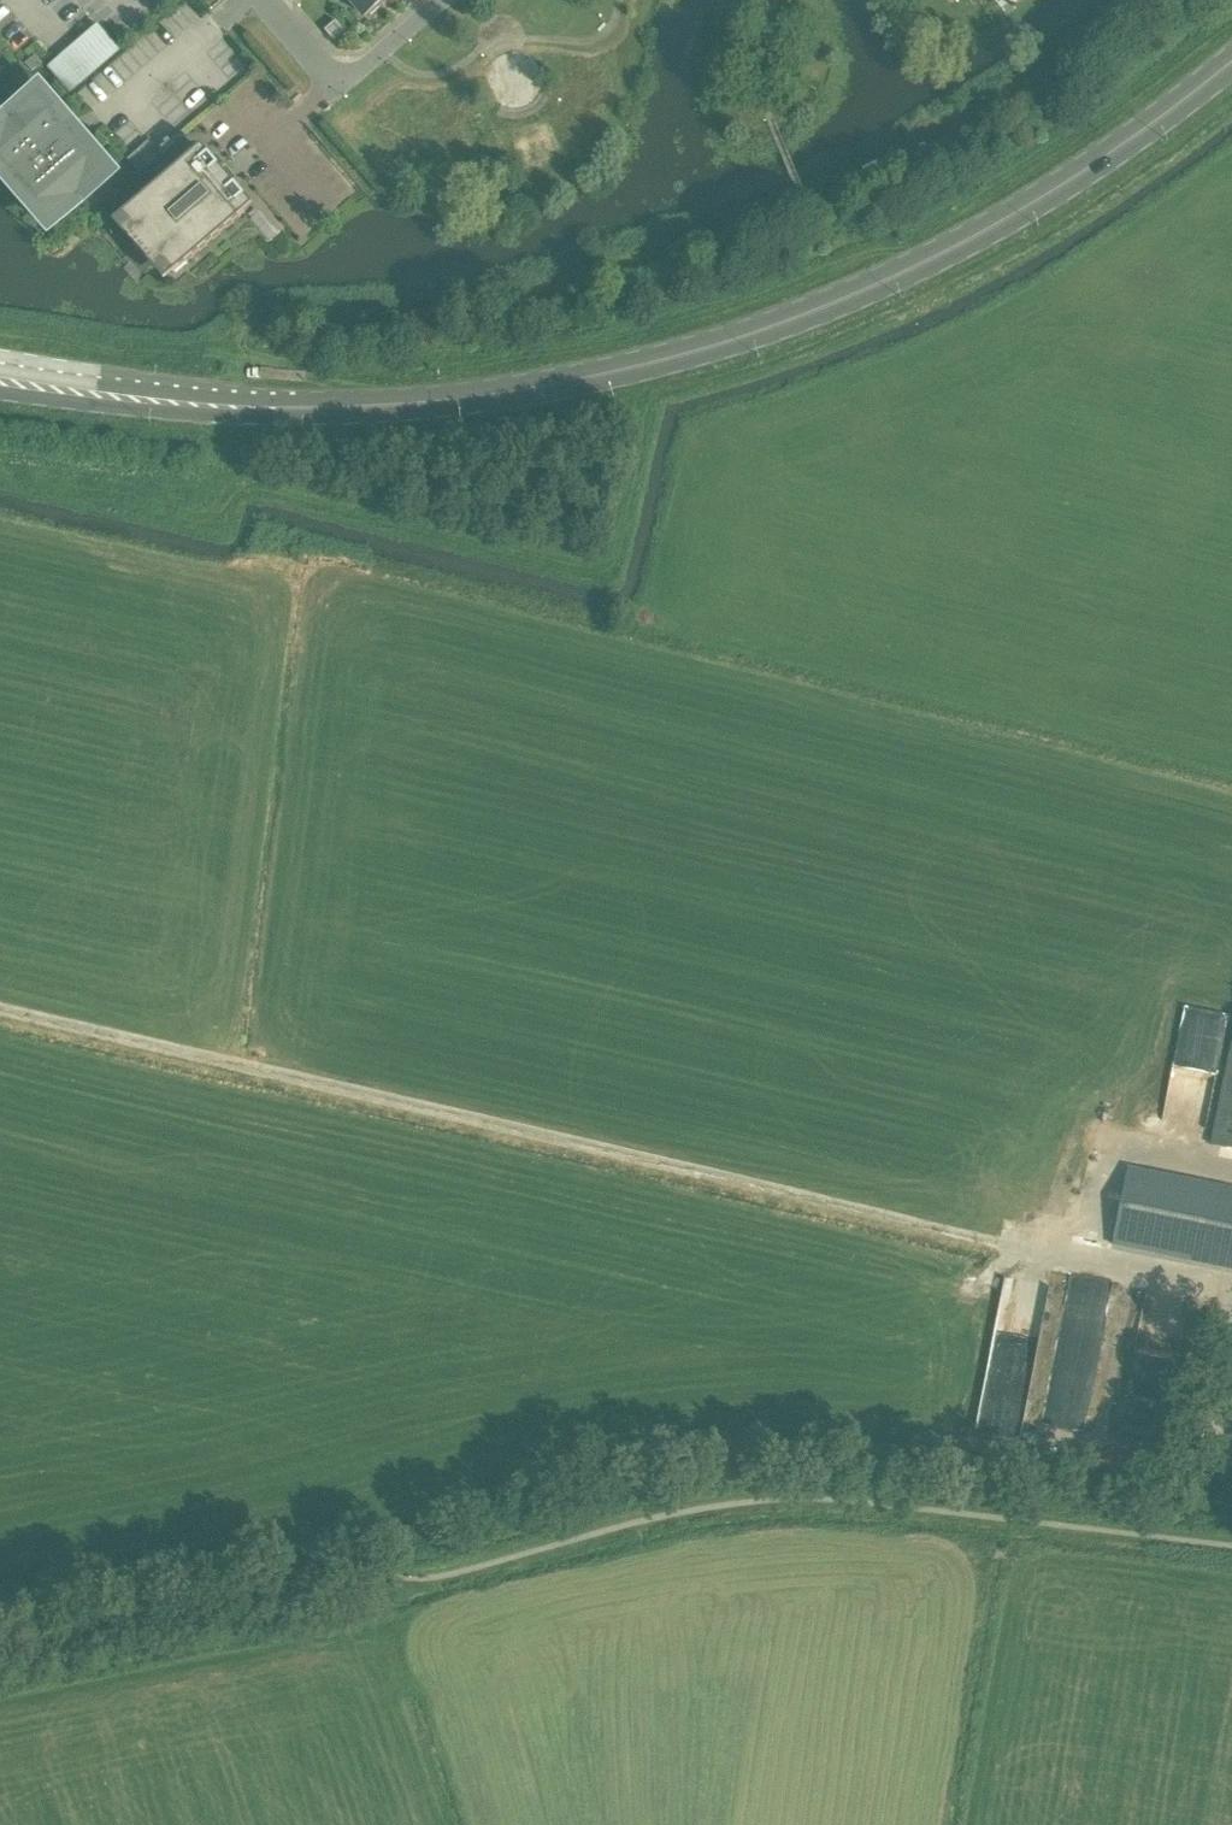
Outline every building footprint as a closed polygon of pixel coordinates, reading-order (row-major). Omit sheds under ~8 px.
[(367,18),(371,14),(373,16),(382,9),(380,6),(387,0),(352,0),(367,18)] [(336,42),(347,33),(338,22),(327,31),(336,42)] [(122,52),(116,45),(100,26),(50,69),(72,95),(122,52)] [(27,65),(34,73),(40,67),(44,64),(37,56),(33,59),(27,65)] [(10,181),(16,176),(28,190),(23,195),(53,230),(68,217),(65,213),(96,186),(100,190),(115,177),(85,142),(79,147),(66,132),(72,127),(42,92),(27,105),(28,107),(0,131),(0,169),(10,181)] [(163,157),(160,154),(150,143),(130,161),(143,174),(163,157)] [(149,248),(230,177),(212,155),(203,163),(196,155),(137,205),(136,204),(125,214),(126,215),(124,217),(128,221),(127,222),(137,234),(138,232),(145,241),(144,242),(149,248)] [(230,177),(149,248),(154,253),(155,252),(162,260),(161,262),(171,273),(172,272),(176,276),(178,275),(179,276),(190,266),(189,265),(247,215),(240,207),(249,199),(230,177)] [(1214,1144),(1231,1147),(1231,1050),(1214,1144)] [(1131,1167),(1115,1245),(1231,1269),(1231,1188),(1131,1167)]
